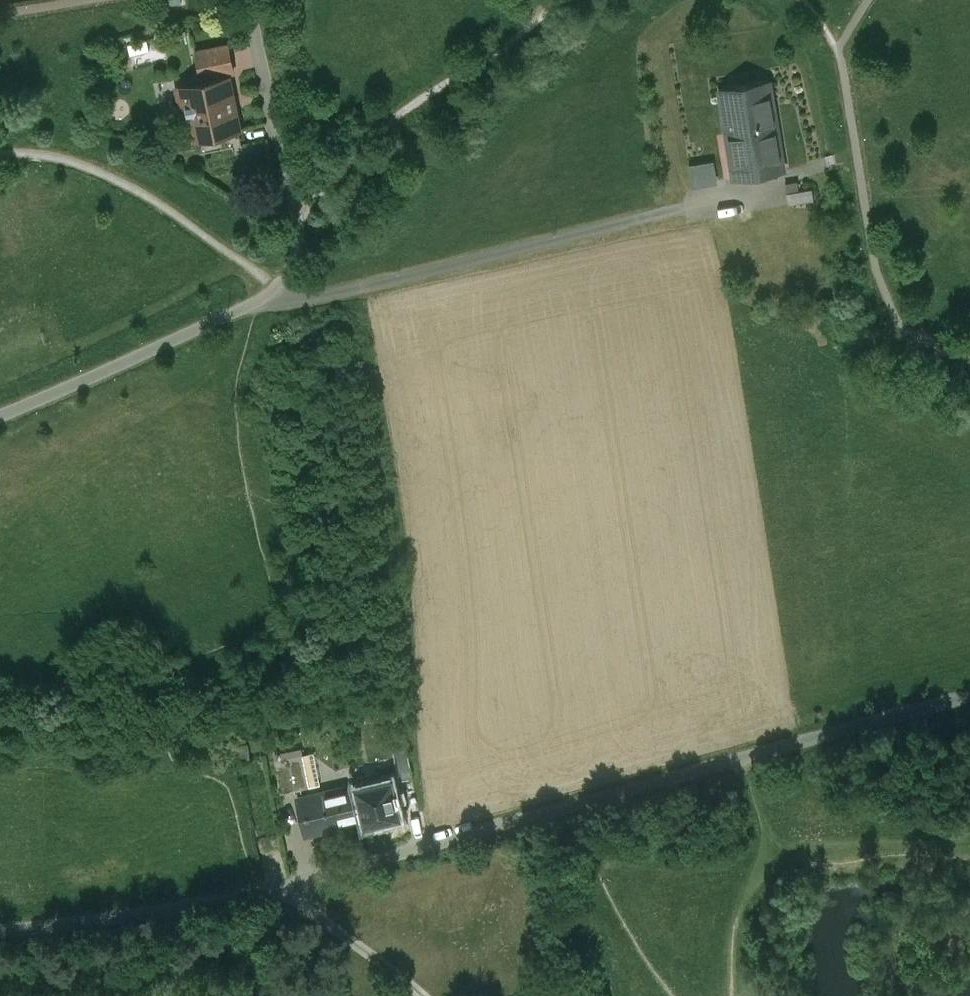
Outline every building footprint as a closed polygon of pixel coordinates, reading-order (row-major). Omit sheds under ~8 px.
[(228,44),(196,51),(202,79),(204,78),(205,82),(226,77),(225,74),(234,72),(228,44)] [(205,82),(183,86),(195,139),(239,129),(228,77),(226,77),(205,82)] [(769,81),(720,89),(734,178),(784,170),(769,81)] [(695,186),(721,182),(718,160),(692,163),(695,186)] [(812,189),(787,193),(789,205),(814,200),(812,189)] [(399,705),(390,707),(392,720),(401,718),(399,705)] [(407,748),(393,751),(399,781),(414,777),(407,748)] [(303,756),(275,760),(282,792),(310,786),(303,756)] [(393,779),(357,788),(365,821),(366,826),(384,822),(388,825),(398,822),(400,817),(402,816),(393,779)] [(365,821),(357,788),(356,789),(346,791),(346,788),(301,798),(309,833),(365,821)]
